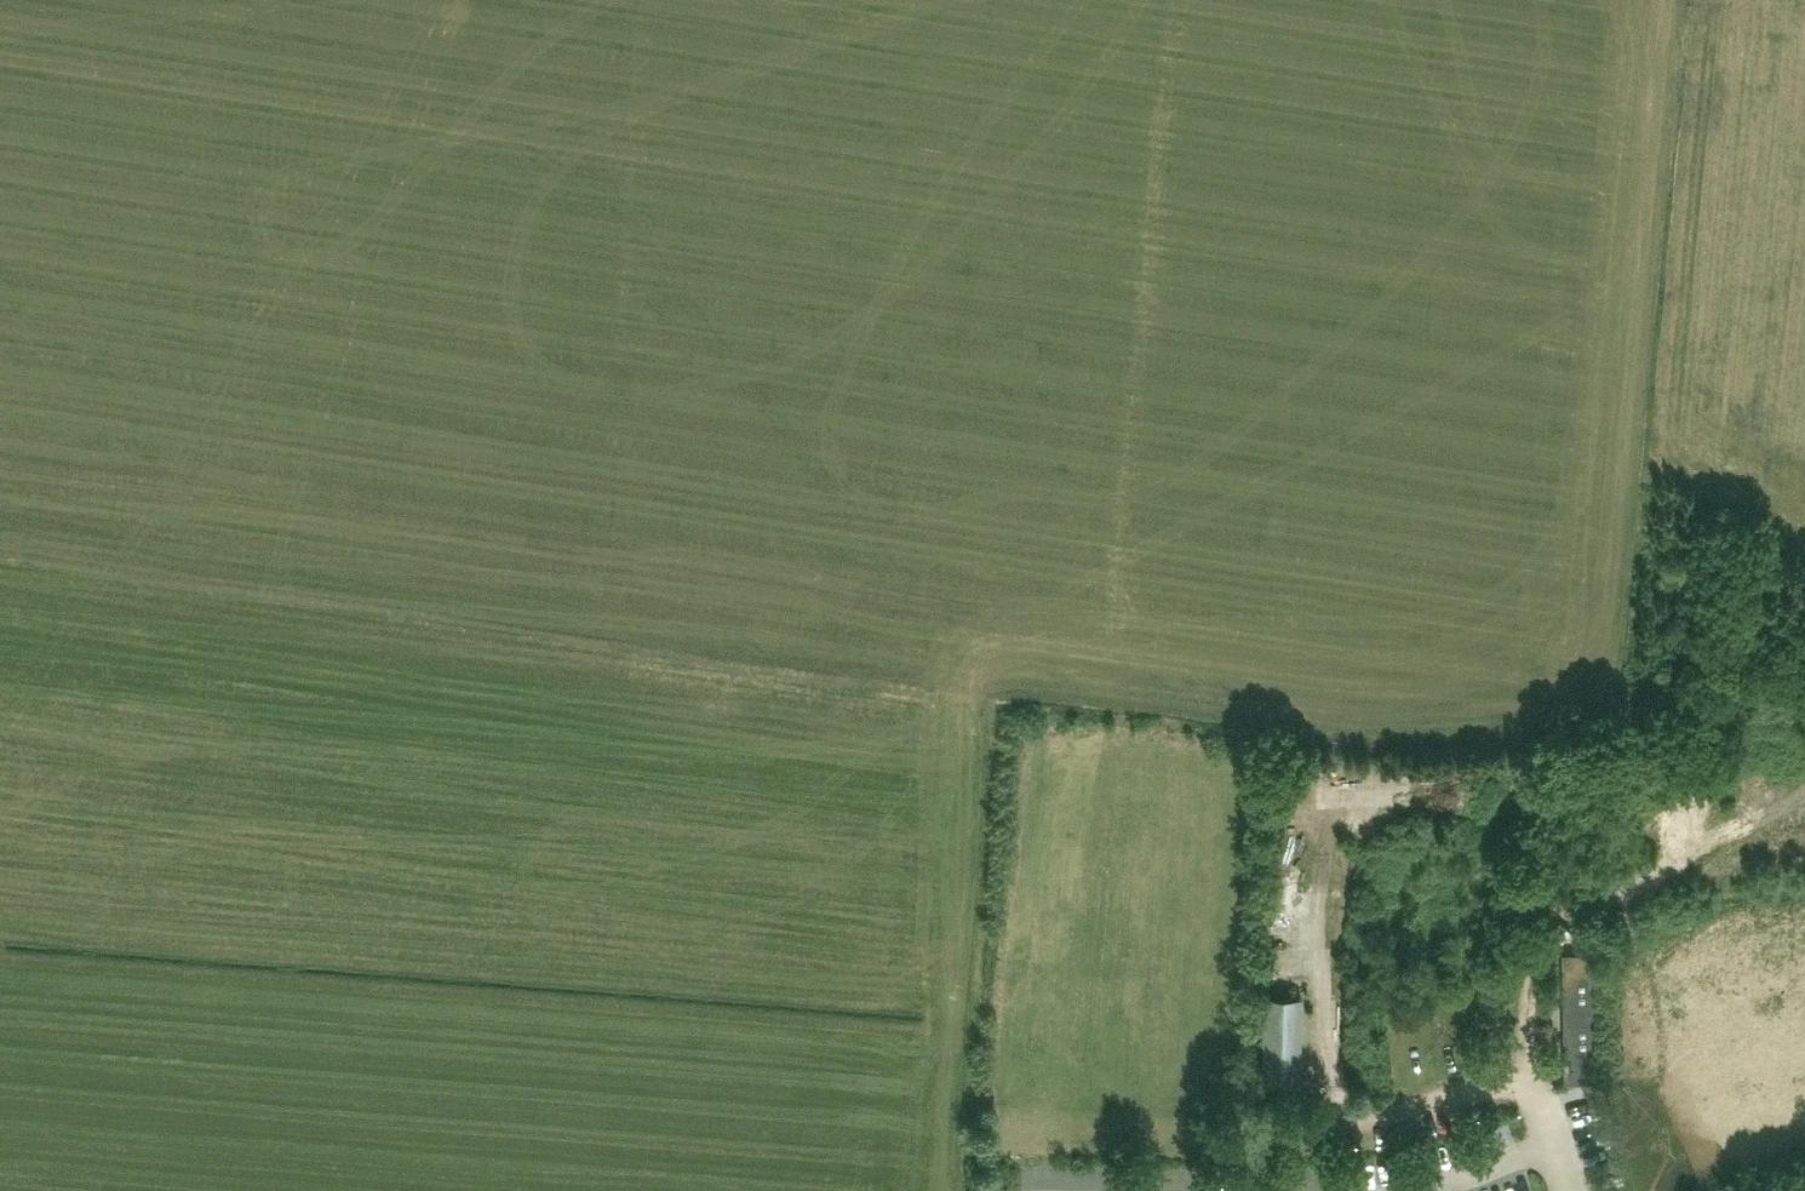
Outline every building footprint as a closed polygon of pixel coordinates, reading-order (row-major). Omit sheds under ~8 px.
[(1596,951),(1561,952),(1563,1083),(1599,1082),(1596,951)] [(1264,1077),(1298,1078),(1299,996),(1265,995),(1264,1077)]
